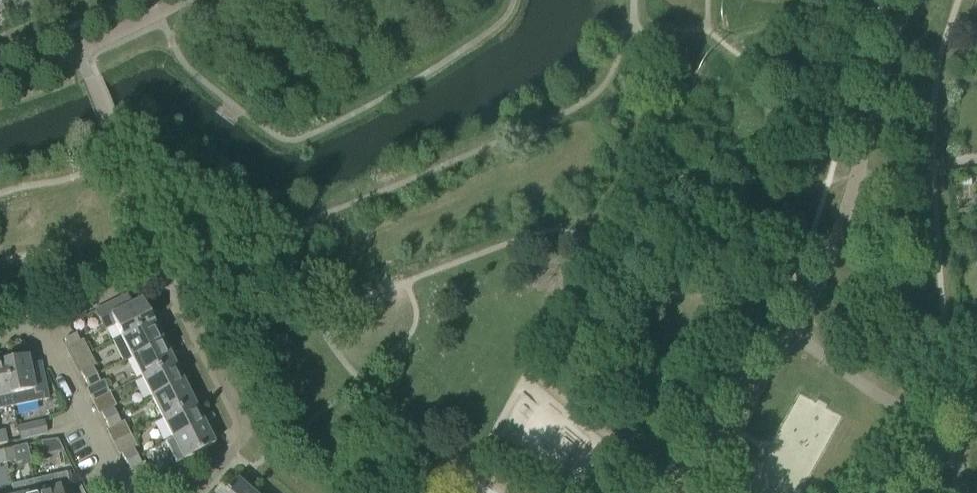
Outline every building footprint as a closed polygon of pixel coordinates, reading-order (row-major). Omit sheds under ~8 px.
[(142,299),(132,304),(127,295),(95,311),(104,329),(115,324),(121,337),(153,321),(142,299)] [(163,341),(153,321),(121,337),(132,357),(163,341)] [(68,347),(80,341),(76,333),(64,339),(68,347)] [(163,341),(132,357),(142,377),(173,362),(163,341)] [(48,399),(47,392),(40,362),(29,364),(27,356),(4,361),(13,406),(48,399)] [(4,361),(0,361),(0,409),(13,406),(4,361)] [(184,383),(173,362),(142,377),(152,398),(158,395),(184,383)] [(85,380),(97,374),(93,366),(81,372),(85,380)] [(97,374),(85,380),(88,388),(100,382),(97,374)] [(194,403),(184,383),(158,395),(152,398),(162,418),(194,403)] [(204,423),(194,403),(162,418),(173,439),(179,436),(204,423)] [(105,421),(117,415),(113,407),(101,413),(105,421)] [(117,415),(105,421),(109,429),(121,423),(117,415)] [(46,433),(43,421),(17,427),(20,439),(46,433)] [(173,439),(166,442),(176,463),(214,444),(204,423),(179,436),(173,439)] [(60,437),(44,440),(47,452),(62,449),(60,437)] [(3,449),(6,462),(15,460),(13,447),(3,449)] [(126,461),(137,456),(134,448),(122,454),(126,461)] [(137,456),(126,461),(129,469),(141,463),(137,456)] [(72,485),(69,472),(33,480),(36,492),(73,492),(72,485)] [(236,479),(224,492),(253,492),(236,479)] [(33,480),(11,485),(13,492),(36,492),(33,480)]
